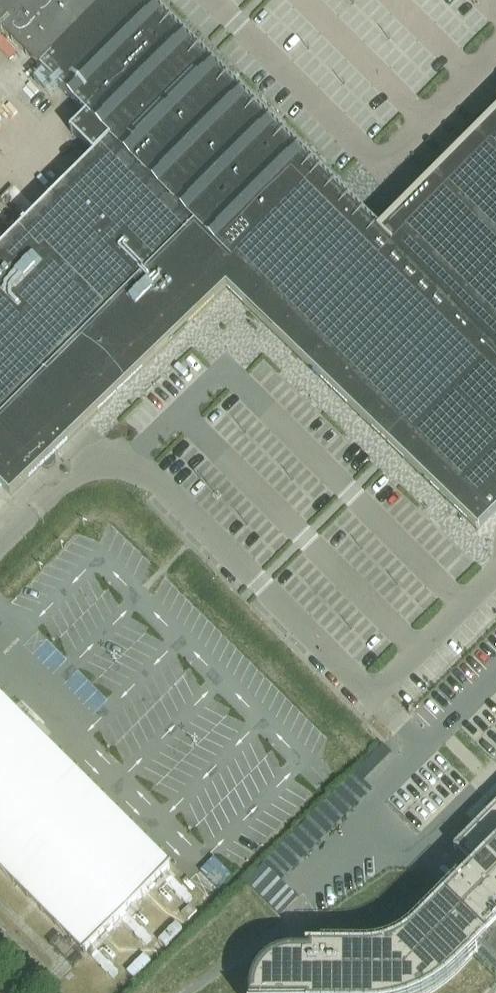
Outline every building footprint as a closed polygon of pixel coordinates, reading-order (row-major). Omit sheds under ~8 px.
[(156,13),(143,0),(110,0),(41,69),(87,115),(71,130),(96,155),(0,251),(0,489),(2,487),(12,497),(43,468),(49,461),(55,456),(183,332),(227,290),(246,308),(247,306),(254,313),(261,320),(263,322),(267,326),(274,333),(273,334),(457,512),(478,531),(495,513),(495,119),(380,235),(370,224),(359,214),(356,211),(321,176),(320,177),(156,13)] [(1,29),(41,69),(110,0),(0,0),(0,29),(1,29)] [(85,954),(86,954),(172,869),(171,868),(172,867),(1,697),(0,698),(0,870),(85,954)] [(454,850),(475,870),(415,930),(412,933),(408,936),(404,939),(401,941),(397,943),(393,945),(388,947),(384,948),(380,949),(375,950),(371,950),(366,950),(307,950),(307,956),(301,956),(298,956),(294,956),(290,956),(286,956),(283,957),(279,958),(276,960),(272,962),(269,964),(266,966),(264,968),(261,971),(259,974),(257,977),(255,981),(254,984),(253,988),(252,991),(252,992),(432,992),(435,991),(447,983),(458,973),(473,958),(495,981),(495,808),(454,850)]
